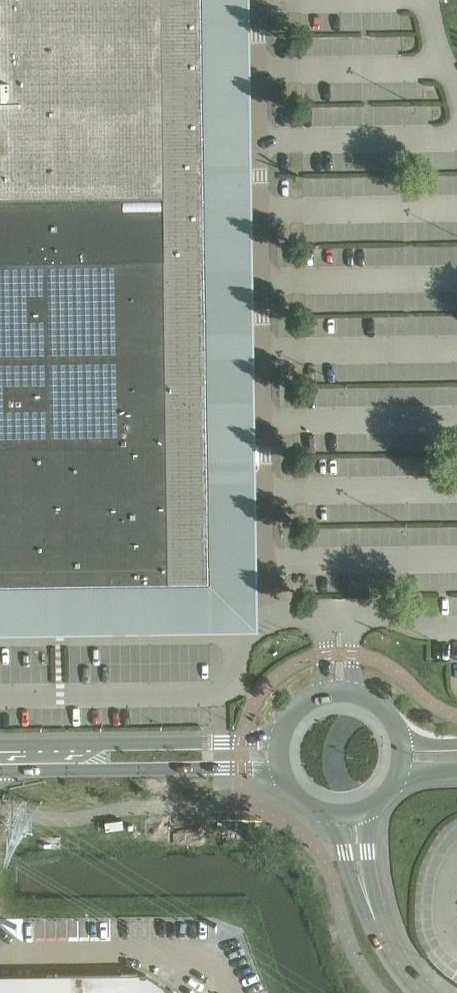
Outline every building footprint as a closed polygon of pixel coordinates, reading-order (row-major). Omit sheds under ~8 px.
[(4,196),(143,194),(143,212),(205,211),(202,0),(2,0),(4,196)] [(222,591),(217,242),(205,242),(205,211),(143,212),(143,194),(4,196),(0,196),(0,594),(222,591)] [(173,992),(145,974),(0,976),(0,992),(172,992),(173,992)]
